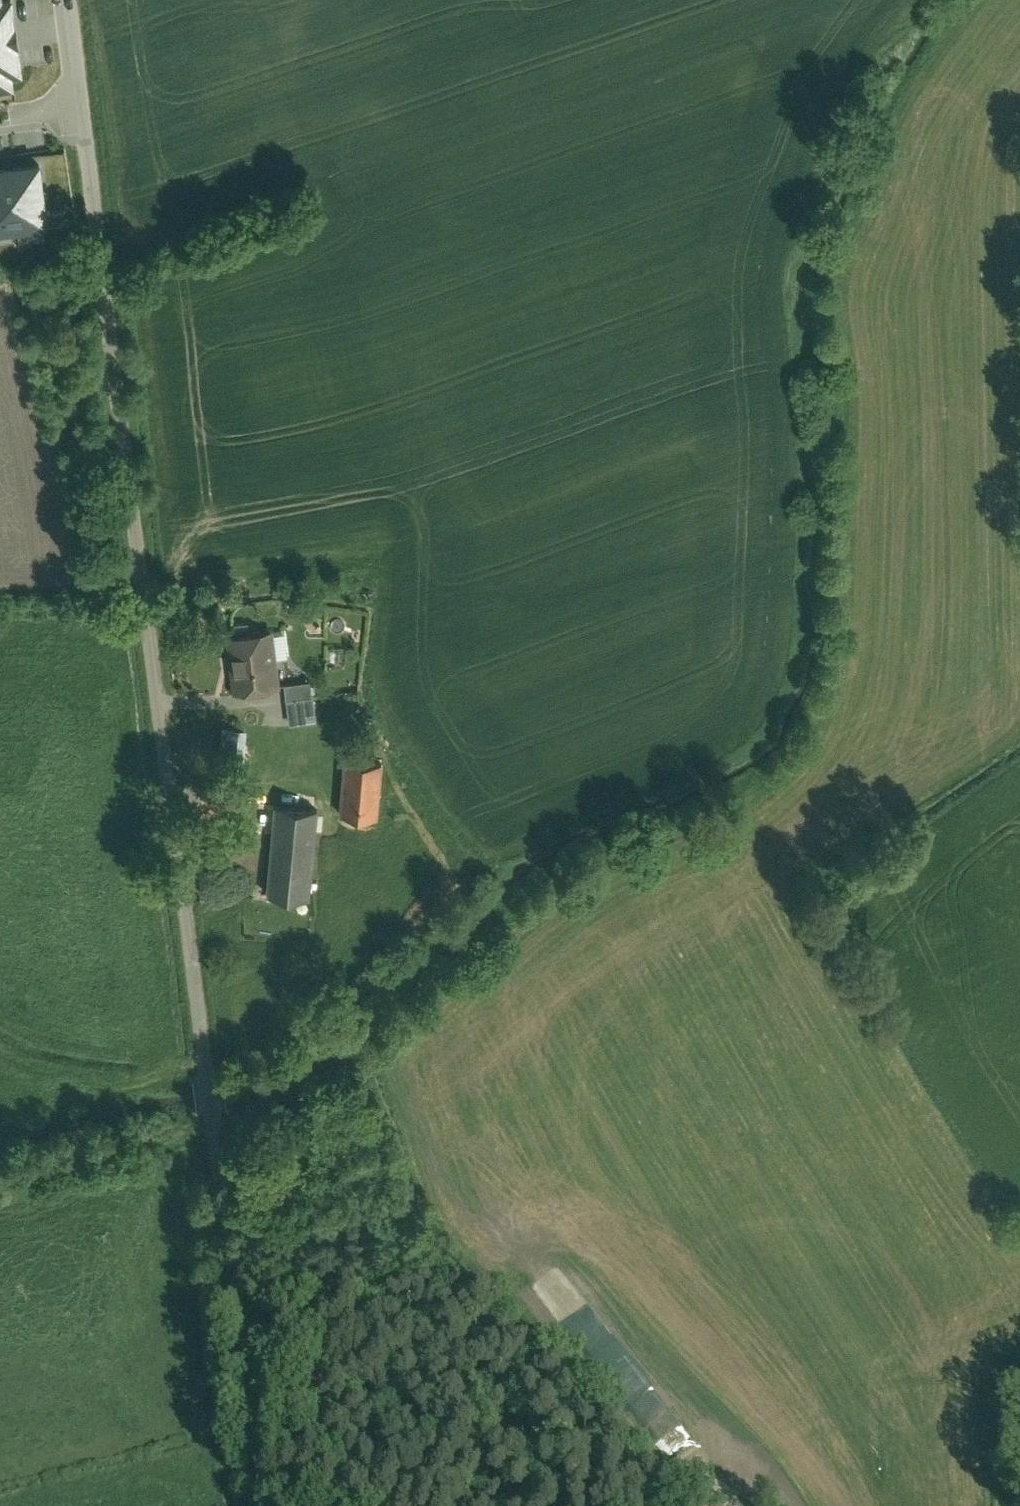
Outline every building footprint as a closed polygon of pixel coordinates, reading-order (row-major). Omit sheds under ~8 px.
[(20,78),(19,68),(29,67),(21,0),(0,0),(0,81),(20,78)] [(0,164),(0,223),(56,217),(49,159),(0,164)] [(271,634),(227,639),(234,698),(278,693),(271,634)] [(310,682),(281,686),(286,727),(315,723),(310,682)] [(245,735),(220,732),(216,772),(241,775),(245,735)] [(383,770),(345,767),(342,821),(379,823),(383,770)] [(311,902),(318,813),(275,810),(267,899),(311,902)]
